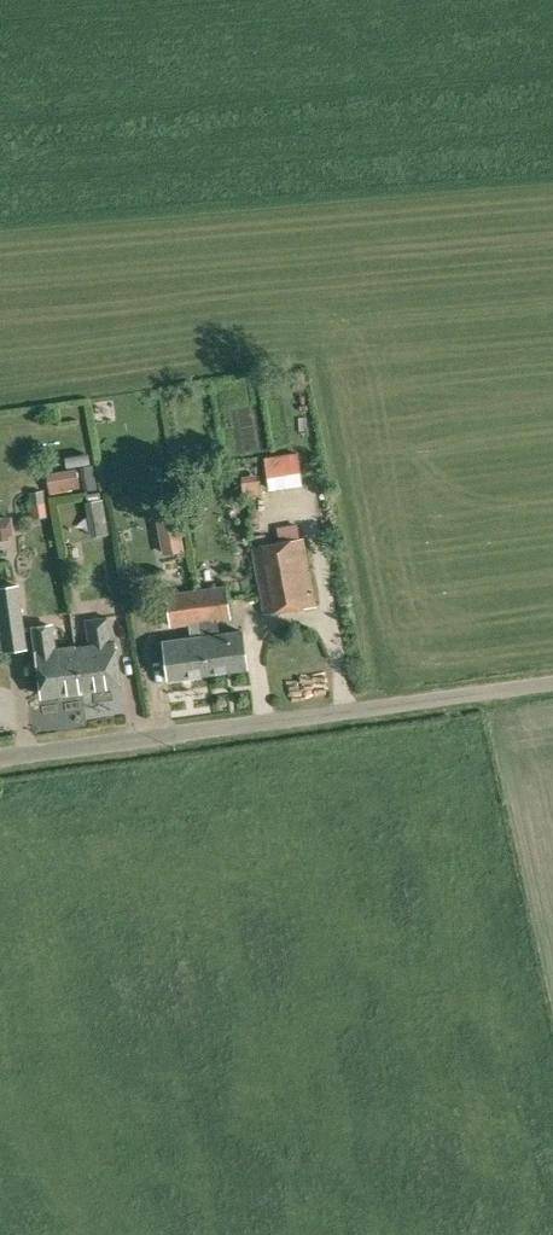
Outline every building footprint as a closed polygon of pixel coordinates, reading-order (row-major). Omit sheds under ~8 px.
[(268,487),(302,480),(298,458),(264,464),(268,487)] [(59,477),(60,491),(90,488),(89,474),(59,477)] [(259,474),(242,476),(244,493),(261,491),(259,474)] [(30,502),(45,501),(43,489),(29,492),(30,502)] [(117,531),(115,497),(100,498),(102,532),(117,531)] [(33,518),(47,516),(45,501),(30,502),(33,518)] [(191,513),(170,513),(170,551),(191,551),(191,513)] [(0,517),(0,540),(10,539),(9,536),(14,535),(12,516),(0,517)] [(300,538),(297,522),(277,526),(279,541),(268,544),(266,534),(252,537),(253,546),(251,547),(263,613),(316,605),(304,537),(300,538)] [(27,648),(19,584),(0,587),(0,623),(4,652),(27,648)] [(200,623),(231,619),(227,586),(195,590),(200,623)] [(172,628),(200,623),(195,590),(167,594),(172,628)] [(76,647),(82,690),(122,685),(116,642),(111,642),(107,617),(86,620),(89,645),(76,647)] [(82,690),(76,647),(57,650),(54,623),(33,626),(36,652),(42,695),(82,690)] [(207,673),(247,668),(242,631),(202,636),(207,673)] [(169,678),(207,673),(202,636),(164,641),(169,678)]
